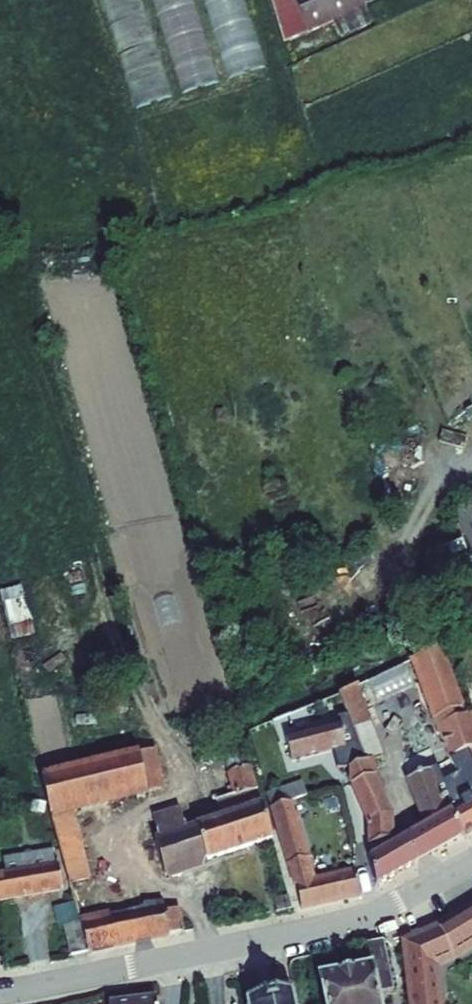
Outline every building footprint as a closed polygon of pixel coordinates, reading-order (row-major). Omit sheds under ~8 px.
[(121,18),(142,12),(139,1),(124,5),(122,0),(116,0),(121,18)] [(216,80),(192,0),(159,0),(185,90),(216,80)] [(265,65),(245,0),(206,0),(229,76),(265,65)] [(363,0),(270,0),(285,45),(333,22),(341,38),(371,23),(363,8),(366,7),(363,0)] [(159,61),(134,69),(145,103),(170,95),(159,61)] [(453,513),(471,553),(471,555),(471,505),(453,513)] [(471,606),(471,555),(471,553),(453,560),(471,606)] [(435,721),(463,708),(442,649),(412,662),(435,721)] [(370,724),(355,687),(339,695),(346,715),(352,731),(370,724)] [(435,721),(447,751),(439,756),(443,764),(457,757),(468,752),(471,751),(471,718),(471,715),(468,716),(463,708),(435,721)] [(308,719),(304,709),(291,714),(294,723),(308,719)] [(286,741),(292,762),(345,749),(350,768),(364,763),(352,731),(346,715),(336,719),(339,726),(313,734),(308,719),(294,723),(291,714),(273,722),(280,743),(286,741)] [(382,756),(370,724),(352,731),(368,761),(382,756)] [(144,776),(159,773),(154,752),(140,755),(144,776)] [(181,870),(272,840),(245,752),(225,759),(235,796),(216,802),(223,821),(187,833),(179,809),(153,818),(160,841),(155,843),(165,875),(171,873),(173,878),(183,875),(181,870)] [(430,769),(430,770),(449,815),(451,814),(462,839),(471,833),(471,760),(468,752),(457,757),(464,772),(470,786),(456,794),(451,779),(444,782),(437,766),(430,769)] [(144,776),(140,755),(41,779),(59,848),(80,842),(72,811),(162,789),(159,773),(144,776)] [(380,843),(395,838),(401,836),(400,830),(394,832),(393,814),(368,761),(364,763),(350,768),(350,785),(368,825),(369,846),(380,843)] [(451,814),(449,815),(430,770),(407,780),(424,823),(428,827),(423,830),(432,855),(462,839),(451,814)] [(470,786),(464,772),(451,779),(456,794),(470,786)] [(307,797),(303,784),(267,796),(271,808),(307,797)] [(47,806),(33,802),(30,811),(45,815),(47,806)] [(292,802),(271,808),(294,887),(296,887),(301,911),(361,897),(356,871),(316,881),(292,802)] [(416,864),(432,855),(423,830),(408,838),(416,864)] [(408,838),(407,834),(401,836),(395,838),(398,844),(383,853),(375,858),(373,854),(368,856),(377,887),(416,864),(408,838)] [(398,844),(395,838),(380,843),(383,853),(398,844)] [(90,879),(80,842),(59,848),(69,884),(90,879)] [(58,865),(55,866),(52,851),(3,860),(7,875),(0,876),(0,900),(63,889),(58,865)] [(291,910),(288,897),(275,900),(278,913),(291,910)] [(58,928),(80,923),(75,903),(53,909),(58,928)] [(166,912),(165,909),(81,926),(88,952),(170,936),(166,912)] [(405,944),(412,1003),(439,1003),(435,967),(434,964),(451,957),(471,944),(471,909),(438,929),(405,944)] [(170,936),(184,932),(179,910),(166,912),(170,936)] [(64,927),(72,956),(88,952),(81,926),(81,924),(64,927)] [(320,978),(325,1003),(379,1003),(377,995),(393,991),(383,941),(366,945),(371,968),(320,978)] [(294,1001),(292,991),(246,1000),(247,1003),(294,1003),(299,1003),(298,1000),(294,1001)]
